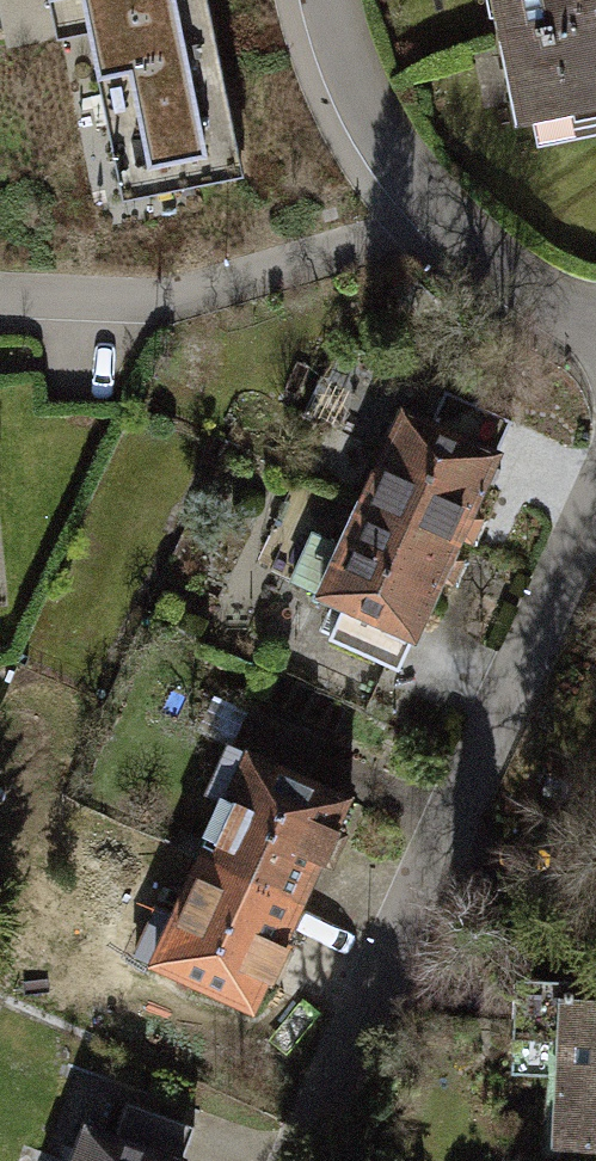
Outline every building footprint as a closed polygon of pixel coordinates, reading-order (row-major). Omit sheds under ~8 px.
[(120,200),(239,177),(204,0),(81,0),(120,200)] [(511,139),(595,126),(595,0),(481,0),(511,139)] [(503,465),(400,422),(356,509),(461,553),(503,465)] [(411,657),(461,553),(356,509),(307,610),(411,657)] [(357,803),(242,762),(195,858),(309,905),(357,803)] [(254,1019),(309,905),(195,858),(143,969),(254,1019)] [(511,979),(507,1078),(541,1082),(540,1154),(595,1157),(595,996),(578,995),(579,981),(511,979)] [(86,1119),(71,1160),(192,1160),(194,1156),(205,1123),(128,1096),(116,1130),(86,1119)]
